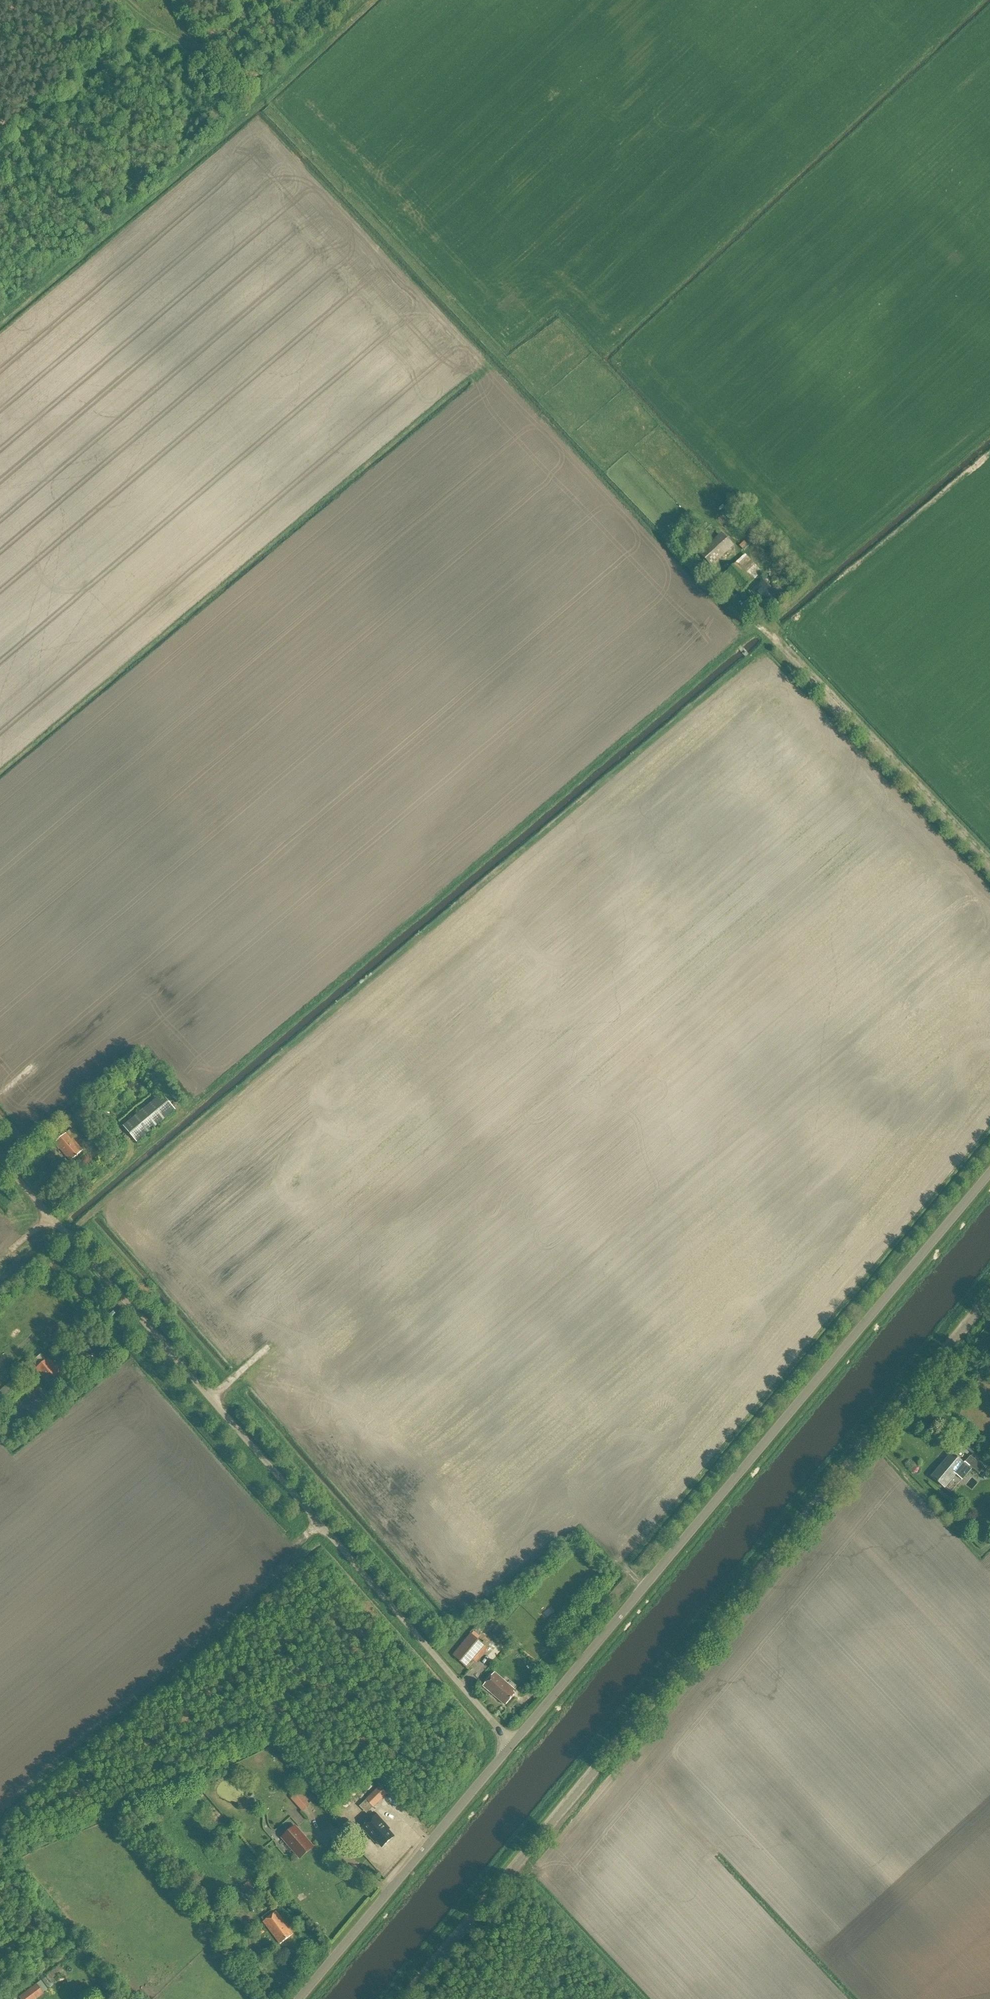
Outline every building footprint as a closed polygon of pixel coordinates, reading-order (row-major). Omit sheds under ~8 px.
[(699,555),(711,567),(734,547),(721,534),(699,555)] [(739,594),(758,576),(745,562),(739,567),(736,564),(723,577),(739,594)] [(770,607),(779,598),(764,581),(751,592),(765,607),(768,604),(770,607)] [(137,1142),(175,1110),(161,1094),(123,1126),(137,1142)] [(78,1135),(73,1129),(72,1130),(72,1129),(55,1144),(71,1162),(74,1160),(80,1154),(83,1151),(73,1140),(78,1135)] [(60,1378),(64,1375),(58,1368),(56,1370),(48,1360),(36,1370),(52,1389),(62,1380),(60,1378)] [(0,1394),(0,1397),(9,1403),(19,1389),(9,1382),(0,1394)] [(951,1454),(931,1478),(944,1489),(964,1465),(951,1454)] [(970,1457),(965,1463),(979,1475),(984,1468),(970,1457)] [(466,1668),(485,1647),(472,1635),(453,1657),(466,1668)] [(505,1706),(515,1695),(513,1693),(515,1691),(494,1673),(483,1687),(505,1706)] [(374,1808),(388,1795),(380,1787),(366,1800),(374,1808)] [(310,1805),(298,1793),(291,1799),(303,1812),(310,1805)] [(382,1848),(394,1838),(388,1831),(389,1830),(376,1816),(363,1828),(375,1842),(376,1841),(382,1848)] [(313,1848),(295,1827),(283,1838),(301,1858),(313,1848)] [(280,1945),(293,1935),(276,1912),(263,1923),(280,1945)] [(35,1984),(21,1995),(18,1998),(19,1998),(37,1998),(43,1995),(35,1984)]
